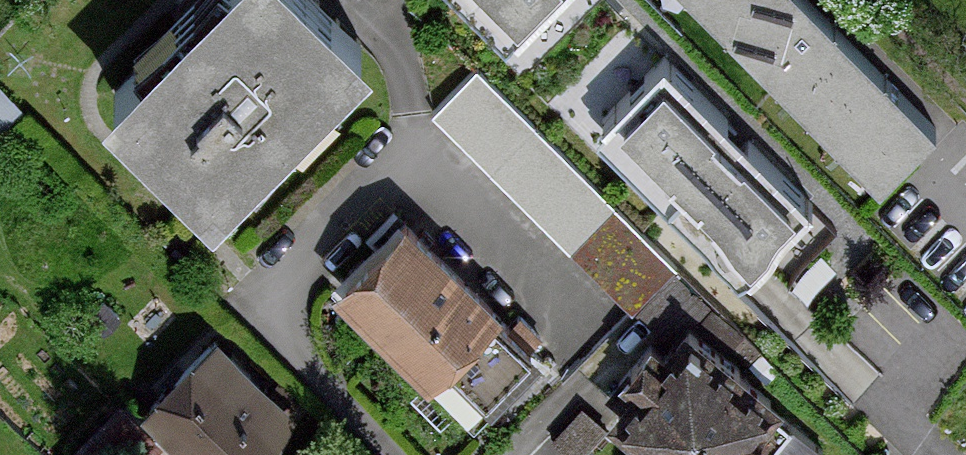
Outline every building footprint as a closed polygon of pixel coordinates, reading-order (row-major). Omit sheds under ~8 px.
[(325,0),(193,0),(102,91),(212,199),(367,41),(325,0)] [(539,0),(467,0),(503,36),(539,0)] [(805,0),(693,0),(880,188),(937,132),(805,0)] [(737,268),(803,203),(663,62),(597,128),(737,268)] [(434,111),(575,252),(617,210),(476,69),(434,111)] [(0,91),(0,130),(19,114),(0,91)] [(472,419),(537,354),(488,306),(495,299),(404,209),(333,281),(472,419)] [(677,269),(617,210),(575,252),(635,311),(677,269)] [(609,409),(663,454),(816,454),(820,450),(677,329),(609,409)] [(214,330),(140,407),(190,454),(248,454),(295,407),(214,330)]
